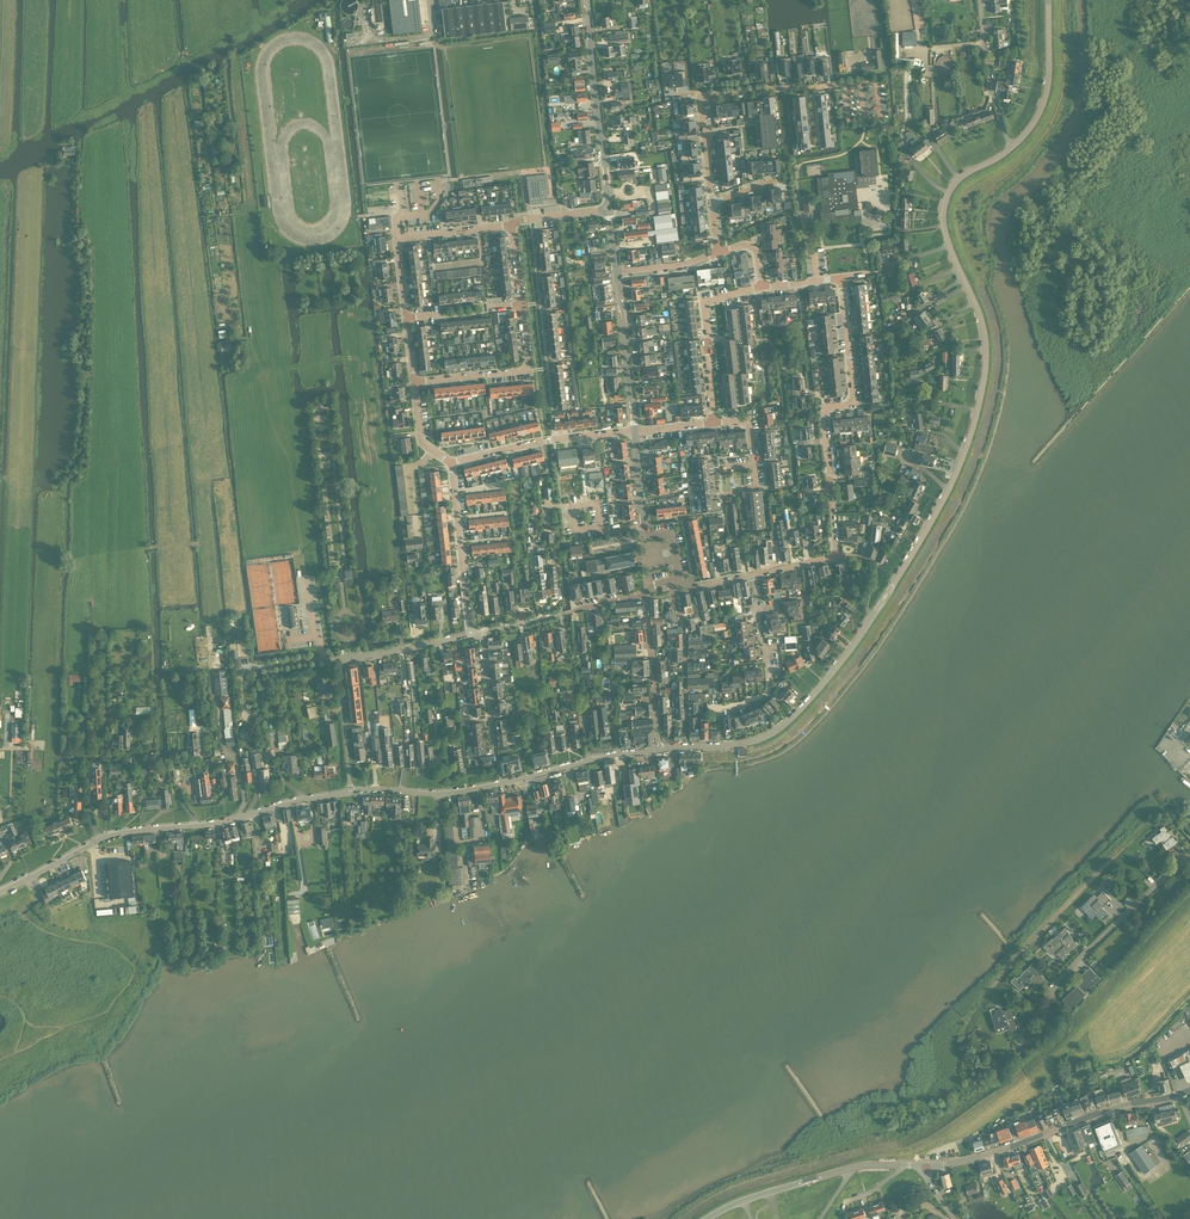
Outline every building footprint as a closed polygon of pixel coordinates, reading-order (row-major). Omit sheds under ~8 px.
[(394,34),(422,31),(419,0),(390,0),(394,34)] [(991,1),(992,12),(1000,12),(1000,7),(1008,6),(1007,0),(999,0),(991,1)] [(503,2),(442,9),(445,37),(506,30),(503,2)] [(555,21),(560,21),(574,19),(573,12),(564,13),(564,12),(554,13),(555,21)] [(630,29),(638,28),(637,17),(631,18),(631,12),(624,13),(625,18),(629,18),(630,29)] [(610,19),(613,18),(613,15),(608,16),(608,17),(602,18),(603,27),(610,26),(610,19)] [(324,17),(327,42),(333,42),(330,16),(324,17)] [(512,30),(529,28),(528,16),(510,18),(512,30)] [(545,30),(556,29),(555,21),(544,23),(545,30)] [(567,27),(568,33),(561,34),(561,37),(565,37),(578,35),(577,25),(567,27)] [(1004,29),(994,30),(995,48),(1004,47),(1003,34),(1005,33),(1004,29)] [(917,32),(902,32),(902,46),(904,46),(904,49),(912,49),(912,46),(917,46),(917,32)] [(627,38),(624,38),(623,34),(613,35),(614,44),(628,43),(627,38)] [(570,37),(562,39),(563,44),(571,43),(572,47),(580,46),(579,36),(570,37)] [(604,47),(605,57),(613,56),(613,53),(615,53),(616,55),(626,54),(625,45),(614,46),(615,49),(613,49),(612,46),(604,47)] [(862,70),(882,68),(880,50),(873,51),(874,63),(861,64),(862,70)] [(581,52),(568,53),(569,61),(570,61),(572,72),(581,71),(580,60),(582,60),(581,52)] [(806,60),(805,60),(807,75),(815,74),(814,74),(818,73),(816,56),(805,57),(806,60)] [(818,61),(820,76),(827,75),(831,74),(829,57),(818,58),(818,61)] [(728,63),(723,63),(724,73),(728,72),(728,75),(734,74),(733,72),(741,71),(740,61),(740,58),(736,58),(737,60),(735,60),(735,59),(728,60),(728,63)] [(780,61),(782,76),(789,76),(789,75),(793,75),(791,58),(780,59),(780,61)] [(793,63),(795,79),(802,78),(802,77),(806,77),(804,60),(793,61),(793,63)] [(1000,60),(999,66),(1010,68),(1012,60),(1000,60)] [(699,78),(700,82),(709,81),(708,75),(714,74),(713,67),(710,67),(710,62),(706,63),(707,66),(698,67),(698,70),(696,71),(697,78),(699,78)] [(764,63),(756,64),(757,79),(765,78),(769,77),(767,63),(764,63)] [(626,75),(626,70),(622,71),(608,73),(608,76),(607,77),(607,79),(609,80),(609,81),(618,79),(617,76),(626,75)] [(685,71),(675,72),(675,74),(676,87),(683,86),(687,86),(685,71)] [(1008,79),(1007,82),(1007,84),(1017,85),(1018,74),(1012,73),(1011,80),(1008,79)] [(668,75),(664,76),(665,84),(669,84),(669,88),(676,87),(675,74),(668,75)] [(575,91),(585,90),(583,76),(574,77),(575,91)] [(628,83),(620,84),(621,91),(629,91),(628,83)] [(1004,98),(1010,99),(1013,86),(998,84),(997,88),(1005,90),(1004,98)] [(577,102),(586,101),(585,94),(576,95),(577,97),(575,97),(575,100),(577,100),(577,102)] [(773,96),(763,98),(764,100),(747,102),(748,115),(759,114),(763,148),(778,146),(778,142),(777,142),(776,138),(777,138),(777,133),(776,133),(775,130),(776,129),(776,125),(775,125),(774,121),(775,121),(775,116),(774,116),(773,112),(775,112),(773,96)] [(682,97),(674,98),(675,102),(677,102),(677,108),(693,106),(692,100),(683,101),(682,97)] [(612,110),(624,109),(623,105),(621,105),(620,102),(612,103),(612,110)] [(719,105),(712,106),(714,120),(721,120),(720,118),(719,105)] [(678,114),(676,115),(676,119),(685,118),(684,114),(693,113),(693,106),(677,108),(678,114)] [(925,110),(926,121),(921,122),(921,123),(926,123),(926,124),(933,124),(933,107),(926,108),(926,110),(925,110)] [(579,121),(588,120),(587,112),(578,113),(577,111),(573,112),(574,119),(578,118),(579,121)] [(968,127),(981,122),(994,118),(992,112),(966,121),(964,122),(965,124),(967,124),(968,127)] [(624,127),(624,124),(628,124),(628,123),(632,122),(632,116),(627,117),(628,120),(624,121),(624,120),(613,121),(614,128),(624,127)] [(685,118),(676,119),(677,123),(680,123),(681,129),(695,127),(694,121),(685,122),(685,118)] [(906,133),(914,142),(922,153),(928,148),(923,142),(920,144),(916,140),(915,139),(916,138),(910,130),(909,121),(906,121),(906,133)] [(560,122),(551,123),(552,132),(561,131),(560,122)] [(682,135),(678,135),(679,140),(687,139),(687,135),(696,134),(695,127),(681,129),(682,135)] [(621,137),(621,141),(629,140),(629,134),(632,134),(632,129),(624,130),(624,135),(625,135),(625,137),(621,137)] [(943,129),(933,135),(938,144),(947,139),(951,137),(950,132),(946,134),(945,132),(943,129)] [(581,131),(583,144),(590,143),(589,130),(581,131)] [(911,151),(916,157),(922,153),(914,142),(906,133),(904,134),(907,138),(905,140),(908,144),(910,142),(914,148),(911,151)] [(687,139),(679,140),(679,144),(681,144),(682,150),(698,148),(697,142),(687,143),(687,139)] [(72,155),(72,147),(63,147),(63,151),(64,151),(64,155),(72,155)] [(592,156),(592,154),(591,148),(577,150),(576,148),(570,149),(571,156),(577,156),(577,159),(592,158),(592,156)] [(682,156),(680,156),(681,161),(689,160),(689,156),(698,155),(698,148),(682,150),(681,150),(682,156)] [(817,178),(818,194),(819,198),(822,197),(823,211),(820,211),(821,221),(833,220),(833,222),(862,219),(861,210),(858,210),(856,187),(876,184),(875,176),(878,175),(875,149),(859,151),(859,155),(854,155),(856,171),(854,172),(854,170),(847,171),(827,173),(828,177),(817,178)] [(905,163),(906,156),(900,155),(898,162),(905,163)] [(617,158),(618,168),(634,166),(633,157),(617,158)] [(689,160),(681,161),(681,165),(686,164),(687,170),(700,169),(699,163),(690,164),(689,160)] [(749,174),(755,173),(754,162),(748,162),(748,166),(747,166),(747,171),(749,171),(749,174)] [(584,172),(585,178),(594,177),(593,163),(584,164),(578,165),(578,173),(584,172)] [(657,169),(659,181),(667,180),(666,168),(657,169)] [(904,179),(911,180),(912,180),(914,171),(902,168),(901,174),(905,174),(904,179)] [(685,177),(683,177),(683,182),(692,181),(691,177),(701,176),(700,169),(687,170),(684,171),(685,177)] [(620,178),(635,177),(634,170),(620,172),(620,178)] [(528,189),(531,189),(532,193),(528,193),(530,204),(543,202),(543,200),(547,199),(547,194),(549,194),(547,174),(544,174),(544,175),(543,175),(542,175),(535,176),(526,177),(528,189)] [(492,177),(463,181),(463,187),(482,185),(482,182),(493,181),(492,177)] [(733,178),(722,179),(722,185),(727,185),(727,187),(732,186),(732,184),(734,184),(737,184),(736,177),(733,178)] [(590,192),(596,191),(595,180),(582,181),(583,188),(585,188),(586,192),(580,193),(581,198),(590,197),(590,192)] [(667,184),(655,185),(657,199),(669,198),(667,184)] [(785,199),(785,191),(781,192),(780,188),(774,189),(776,202),(782,202),(781,200),(785,199)] [(776,202),(774,189),(768,189),(768,198),(764,199),(765,202),(766,210),(766,207),(770,206),(770,204),(776,203),(776,202)] [(755,211),(754,196),(748,197),(749,206),(745,206),(745,208),(745,214),(750,214),(749,212),(755,211)] [(761,202),(760,196),(754,196),(755,211),(766,210),(765,202),(761,202)] [(504,204),(505,213),(512,212),(511,203),(512,203),(512,198),(510,198),(510,203),(505,204),(504,204)] [(903,209),(902,210),(896,210),(896,211),(908,212),(909,202),(907,202),(907,198),(902,198),(902,200),(899,200),(898,209),(903,209)] [(496,205),(498,214),(505,213),(504,204),(505,204),(504,199),(502,199),(503,204),(498,205),(496,205)] [(489,206),(490,215),(498,214),(496,205),(498,205),(497,200),(495,200),(495,205),(490,206),(489,206)] [(482,216),(490,215),(489,206),(490,206),(490,201),(487,201),(488,206),(481,207),(482,216)] [(659,212),(671,210),(670,202),(658,204),(659,212)] [(622,211),(634,209),(634,206),(638,206),(637,203),(633,203),(621,204),(622,211)] [(745,214),(745,208),(740,209),(740,203),(734,203),(735,218),(746,217),(745,214)] [(468,209),(469,220),(477,219),(476,213),(480,213),(479,205),(475,205),(475,208),(468,209)] [(447,222),(455,222),(453,207),(453,210),(446,211),(447,222)] [(453,207),(455,222),(462,221),(460,210),(460,207),(453,207)] [(460,210),(462,221),(469,220),(468,209),(460,210)] [(652,210),(648,211),(649,217),(650,223),(675,219),(675,218),(672,219),(671,213),(670,214),(659,215),(653,216),(652,210)] [(901,227),(902,228),(907,228),(908,212),(896,211),(896,219),(901,219),(901,227)] [(376,218),(377,223),(369,224),(369,229),(392,227),(391,216),(376,218)] [(624,225),(633,225),(637,224),(636,217),(632,217),(623,218),(624,225)] [(648,229),(648,236),(656,235),(656,240),(655,240),(655,243),(664,242),(675,240),(678,240),(677,227),(676,227),(675,219),(650,223),(638,224),(638,229),(648,228),(648,229)] [(594,228),(600,227),(599,220),(588,222),(589,231),(595,230),(594,228)] [(770,233),(770,236),(781,235),(781,229),(775,230),(774,224),(762,225),(763,234),(770,233)] [(625,239),(648,236),(648,229),(625,232),(625,239)] [(707,236),(706,230),(694,232),(695,242),(703,241),(703,237),(707,236)] [(538,233),(538,240),(548,239),(547,232),(538,233)] [(382,234),(375,234),(366,235),(367,239),(377,238),(379,252),(387,251),(385,237),(382,237),(382,234)] [(782,241),(781,235),(770,236),(771,240),(764,241),(765,249),(777,247),(776,242),(782,241)] [(495,239),(496,244),(496,245),(505,244),(505,236),(495,238),(495,237),(490,237),(490,240),(495,239)] [(471,248),(470,249),(471,254),(473,253),(472,248),(479,247),(478,238),(470,239),(471,248)] [(883,254),(895,253),(895,249),(901,249),(901,250),(908,249),(907,238),(900,239),(901,244),(894,245),(894,243),(886,244),(886,246),(882,246),(883,254)] [(464,249),(463,249),(463,254),(466,254),(465,249),(470,249),(471,248),(470,239),(463,240),(464,249)] [(538,240),(539,247),(549,246),(548,239),(538,240)] [(456,250),(455,250),(456,255),(458,255),(458,250),(463,249),(464,249),(463,240),(455,241),(456,250)] [(449,251),(448,251),(448,256),(451,256),(450,251),(455,250),(456,250),(455,241),(448,242),(449,251)] [(442,252),(440,252),(441,257),(444,257),(443,252),(448,251),(449,251),(448,242),(441,243),(442,252)] [(664,244),(664,242),(655,243),(656,243),(657,250),(661,250),(662,255),(675,253),(674,243),(664,244)] [(409,254),(418,253),(418,249),(420,248),(419,243),(414,243),(414,246),(408,246),(409,254)] [(434,253),(433,253),(434,258),(436,258),(435,253),(440,252),(442,252),(441,243),(433,244),(434,253)] [(497,251),(497,252),(506,251),(505,244),(496,245),(496,244),(491,244),(491,247),(496,246),(497,251)] [(539,247),(540,255),(549,254),(549,246),(539,247)] [(630,262),(637,261),(636,250),(629,251),(630,262)] [(497,254),(497,259),(498,260),(507,258),(506,251),(497,252),(497,251),(492,252),(492,254),(497,254)] [(776,260),(776,264),(788,263),(788,262),(787,258),(781,259),(781,252),(769,253),(770,261),(776,260)] [(410,261),(419,260),(418,253),(409,254),(410,261)] [(593,259),(594,267),(606,266),(604,256),(601,256),(600,253),(590,254),(591,260),(593,259)] [(540,255),(541,262),(550,261),(549,254),(540,255)] [(733,265),(747,263),(746,256),(745,257),(743,257),(743,254),(732,256),(734,265),(733,265)] [(498,266),(499,267),(508,266),(507,258),(498,260),(497,259),(493,259),(493,261),(498,261),(498,266)] [(378,273),(377,273),(378,277),(389,276),(388,269),(389,268),(389,263),(386,263),(386,259),(374,261),(374,265),(377,265),(378,273)] [(410,261),(411,269),(420,267),(419,260),(410,261)] [(542,270),(548,269),(548,271),(553,271),(553,265),(551,265),(550,261),(541,262),(542,270)] [(783,275),(782,269),(792,268),(791,262),(788,262),(788,263),(776,264),(777,268),(770,268),(771,277),(783,275)] [(733,265),(734,272),(748,269),(747,263),(733,265)] [(499,268),(499,273),(499,275),(509,273),(508,266),(499,267),(498,266),(494,267),(494,269),(499,268)] [(607,275),(606,266),(594,267),(595,275),(593,275),(593,280),(604,279),(603,276),(607,275)] [(411,269),(412,276),(421,275),(420,267),(411,269)] [(723,267),(716,268),(718,281),(724,280),(723,267)] [(710,268),(703,269),(705,283),(711,282),(710,268)] [(716,268),(710,268),(711,282),(718,281),(716,268)] [(705,283),(703,269),(697,270),(698,283),(705,283)] [(734,272),(735,278),(749,276),(748,269),(734,272)] [(500,276),(500,281),(500,282),(510,281),(509,273),(499,275),(499,273),(495,274),(495,276),(500,276)] [(910,286),(916,284),(912,273),(902,277),(905,284),(909,282),(910,286)] [(412,276),(413,283),(415,283),(422,282),(421,275),(412,276)] [(543,277),(544,284),(553,283),(552,279),(555,279),(554,275),(543,277)] [(749,276),(735,278),(736,278),(738,288),(748,286),(748,283),(750,283),(750,282),(749,276)] [(676,290),(674,277),(667,277),(667,278),(669,290),(676,290)] [(632,287),(645,286),(649,285),(648,279),(632,280),(632,287)] [(500,283),(501,288),(501,289),(511,288),(510,281),(500,282),(500,281),(496,281),(496,284),(500,283)] [(413,283),(414,291),(423,290),(422,282),(415,283),(413,283)] [(544,284),(544,291),(554,290),(553,283),(544,284)] [(384,302),(393,301),(391,288),(385,288),(385,284),(376,285),(376,290),(382,289),(384,302)] [(850,296),(853,296),(853,295),(864,294),(868,293),(867,290),(867,284),(852,286),(852,292),(849,292),(850,296)] [(476,290),(477,300),(484,299),(483,289),(484,289),(484,285),(481,285),(482,289),(477,290),(476,290)] [(821,291),(823,302),(829,301),(827,285),(824,286),(825,290),(821,291)] [(827,285),(829,301),(835,300),(834,289),(830,290),(830,285),(827,285)] [(461,292),(462,302),(469,301),(468,291),(470,291),(469,286),(467,287),(467,291),(462,292),(461,292)] [(468,291),(469,301),(477,300),(476,290),(477,290),(476,286),(474,286),(475,290),(470,291),(468,291)] [(602,300),(609,299),(607,286),(600,287),(602,300)] [(815,287),(817,303),(823,302),(821,291),(818,291),(817,286),(815,287)] [(454,293),(455,303),(462,302),(461,292),(462,292),(462,287),(459,288),(460,292),(455,293),(454,293)] [(446,294),(447,303),(455,303),(454,293),(455,293),(455,288),(452,289),(452,293),(448,294),(446,294)] [(512,295),(511,288),(501,289),(501,288),(496,289),(497,291),(501,291),(502,297),(512,295)] [(439,295),(440,304),(447,303),(446,294),(448,294),(447,289),(445,290),(445,294),(439,295)] [(640,294),(649,293),(648,289),(632,291),(633,300),(640,299),(640,294)] [(414,291),(415,298),(424,297),(423,290),(414,291)] [(544,291),(545,299),(555,298),(554,290),(544,291)] [(882,303),(900,297),(898,291),(880,297),(882,303)] [(916,299),(918,303),(920,306),(923,304),(922,303),(928,300),(923,292),(916,295),(918,298),(916,299)] [(851,305),(854,305),(865,303),(864,294),(853,295),(853,296),(853,301),(850,301),(851,305)] [(425,304),(426,304),(426,301),(424,301),(424,297),(415,298),(416,305),(425,304)] [(556,305),(555,298),(545,299),(546,307),(556,305)] [(760,298),(761,306),(759,306),(759,311),(764,311),(764,309),(768,308),(766,298),(760,298)] [(635,311),(644,310),(645,310),(645,309),(648,309),(649,308),(649,307),(653,306),(653,302),(635,304),(635,311)] [(852,315),(855,314),(866,313),(865,303),(854,305),(854,310),(851,311),(852,315)] [(727,408),(737,406),(737,404),(750,402),(746,373),(751,372),(748,344),(753,344),(749,305),(738,306),(738,308),(726,310),(729,339),(724,340),(728,373),(723,374),(727,408)] [(685,310),(685,314),(695,313),(694,306),(684,307),(681,308),(681,311),(685,310)] [(600,320),(612,319),(611,312),(603,312),(602,311),(604,311),(603,307),(596,307),(597,312),(599,311),(599,313),(600,320)] [(386,326),(396,325),(395,313),(388,313),(388,309),(379,310),(379,315),(385,314),(386,326)] [(547,313),(548,321),(557,320),(557,312),(547,313)] [(922,325),(928,321),(922,312),(914,317),(916,320),(918,319),(922,325)] [(686,317),(686,321),(696,320),(695,313),(685,314),(682,315),(682,318),(686,317)] [(853,324),(856,324),(856,323),(867,322),(866,313),(855,314),(855,320),(852,320),(853,324)] [(483,318),(484,327),(492,327),(491,317),(483,318)] [(505,318),(506,325),(515,324),(514,317),(505,318)] [(476,319),(477,328),(484,327),(483,318),(476,319)] [(468,320),(469,329),(477,328),(476,319),(468,320)] [(454,321),(455,330),(462,330),(461,320),(454,321)] [(461,320),(462,330),(469,329),(468,320),(461,320)] [(548,321),(549,328),(558,327),(557,320),(548,321)] [(686,324),(687,329),(697,328),(696,320),(686,321),(682,322),(683,325),(686,324)] [(936,327),(932,320),(929,321),(925,324),(927,326),(928,325),(932,330),(936,327)] [(612,332),(613,332),(612,330),(612,331),(611,321),(601,322),(603,334),(612,333),(612,332)] [(853,329),(854,333),(868,332),(867,322),(856,323),(856,324),(856,329),(853,329)] [(506,325),(507,332),(516,331),(515,324),(506,325)] [(417,327),(418,334),(426,333),(426,326),(417,327)] [(549,328),(550,335),(559,334),(558,327),(549,328)] [(688,337),(698,336),(697,328),(687,329),(683,329),(684,332),(687,332),(688,337)] [(940,342),(945,339),(939,329),(934,332),(940,342)] [(507,332),(508,339),(517,338),(516,331),(507,332)] [(418,334),(418,341),(427,340),(426,333),(418,334)] [(390,352),(399,351),(398,338),(392,339),(391,334),(382,335),(383,341),(388,341),(390,352)] [(550,335),(551,343),(560,342),(559,334),(550,335)] [(857,346),(860,346),(872,344),(871,335),(859,336),(860,342),(857,343),(857,346)] [(609,345),(615,344),(614,337),(602,338),(604,348),(609,347),(609,345)] [(508,339),(509,346),(518,345),(517,338),(508,339)] [(685,341),(686,348),(696,347),(695,340),(685,341)] [(551,343),(552,351),(561,350),(560,342),(551,343)] [(858,356),(861,356),(861,355),(873,354),(872,344),(860,346),(861,351),(858,352),(858,356)] [(509,346),(509,353),(518,353),(518,345),(509,346)] [(419,348),(420,356),(429,355),(428,347),(419,348)] [(562,357),(561,350),(552,351),(552,358),(562,357)] [(519,360),(518,353),(509,353),(510,361),(519,360)] [(859,365),(862,365),(874,363),(873,354),(861,355),(861,356),(862,361),(859,361),(859,365)] [(420,356),(421,363),(430,362),(429,355),(420,356)] [(480,356),(481,365),(489,365),(488,355),(480,356)] [(488,355),(489,365),(496,364),(495,355),(488,355)] [(473,357),(474,366),(481,365),(480,356),(473,357)] [(609,366),(617,365),(616,356),(608,357),(604,357),(605,365),(608,364),(609,366)] [(466,358),(467,367),(474,366),(473,357),(466,358)] [(452,359),(453,368),(460,368),(459,358),(452,359)] [(459,358),(460,368),(467,367),(466,358),(459,358)] [(390,377),(393,377),(402,375),(401,363),(395,363),(394,359),(385,360),(386,365),(387,364),(389,366),(390,377)] [(445,369),(453,368),(452,359),(444,360),(445,369)] [(921,375),(920,374),(935,367),(932,361),(924,365),(925,368),(919,370),(918,370),(918,369),(909,371),(910,378),(919,376),(921,375)] [(688,362),(689,371),(699,369),(698,362),(688,362)] [(827,365),(828,371),(839,370),(839,366),(844,366),(843,363),(827,365)] [(860,375),(863,374),(875,373),(874,363),(862,365),(863,370),(860,371),(860,375)] [(553,365),(554,372),(563,371),(562,364),(553,365)] [(644,377),(659,376),(658,372),(667,371),(666,365),(658,366),(658,367),(643,369),(644,373),(642,373),(642,375),(644,376),(644,377)] [(689,371),(690,378),(700,377),(699,369),(689,371)] [(861,384),(864,384),(864,383),(876,382),(875,373),(863,374),(864,380),(861,380),(861,384)] [(612,391),(618,391),(617,375),(610,376),(611,385),(607,386),(608,394),(612,393),(612,391)] [(792,390),(792,394),(800,393),(800,389),(803,389),(802,379),(800,379),(800,375),(792,375),(794,389),(792,390)] [(948,381),(949,377),(947,377),(947,375),(940,375),(939,390),(946,390),(947,381),(948,381)] [(690,378),(691,386),(701,385),(700,377),(690,378)] [(555,379),(556,387),(565,385),(564,378),(555,379)] [(862,394),(865,393),(877,392),(876,382),(864,383),(864,384),(865,389),(862,389),(862,394)] [(477,384),(478,393),(485,393),(484,383),(477,384)] [(392,402),(405,400),(404,387),(400,388),(400,384),(388,385),(388,389),(394,389),(394,397),(391,397),(392,402)] [(469,385),(471,394),(478,393),(477,384),(469,385)] [(519,385),(520,395),(527,394),(526,384),(519,385)] [(463,385),(463,395),(471,394),(469,385),(463,385)] [(511,386),(512,395),(520,395),(519,385),(511,386)] [(556,387),(556,394),(566,393),(565,385),(556,387)] [(644,394),(658,393),(657,385),(643,387),(644,394)] [(691,386),(692,393),(702,392),(701,385),(691,386)] [(503,387),(505,396),(512,395),(511,386),(503,387)] [(497,387),(498,397),(505,396),(503,387),(497,387)] [(435,398),(442,397),(441,388),(434,388),(435,398)] [(846,391),(846,388),(830,390),(831,396),(842,395),(841,391),(846,391)] [(878,401),(877,392),(865,393),(866,398),(863,399),(863,403),(878,401)] [(556,394),(557,402),(567,401),(566,393),(556,394)] [(800,397),(800,393),(792,394),(793,398),(795,398),(796,408),(805,407),(804,397),(800,397)] [(568,408),(567,401),(557,402),(558,409),(568,408)] [(653,404),(645,404),(646,410),(647,410),(647,416),(654,416),(654,411),(653,410),(655,409),(657,409),(661,409),(661,403),(657,403),(653,404)] [(695,406),(696,415),(704,414),(703,405),(695,406)] [(681,417),(689,416),(688,406),(680,407),(681,417)] [(688,406),(689,416),(696,415),(695,406),(688,406)] [(762,417),(763,424),(764,428),(763,428),(770,428),(769,424),(773,423),(773,419),(775,418),(775,413),(768,413),(767,407),(760,408),(760,417),(762,417)] [(397,413),(398,423),(393,423),(394,428),(408,426),(407,412),(401,413),(400,409),(391,410),(392,414),(397,413)] [(610,417),(611,417),(612,421),(623,420),(622,413),(614,414),(610,415),(610,417)] [(914,414),(915,423),(913,423),(912,424),(912,428),(914,429),(916,429),(923,428),(921,413),(914,414)] [(928,423),(938,426),(941,417),(931,414),(928,423)] [(576,419),(577,428),(584,427),(583,418),(576,419)] [(569,420),(570,429),(577,428),(576,419),(569,420)] [(562,421),(563,430),(570,429),(569,420),(562,421)] [(531,423),(533,431),(539,429),(537,421),(531,423)] [(555,431),(563,430),(562,421),(554,422),(555,431)] [(524,425),(527,432),(533,431),(531,423),(524,425)] [(518,426),(520,434),(527,432),(524,425),(518,426)] [(477,427),(478,436),(485,435),(484,426),(477,427)] [(510,428),(512,436),(520,434),(518,426),(510,428)] [(469,428),(471,437),(478,436),(477,427),(469,428)] [(462,429),(464,438),(471,437),(469,428),(462,429)] [(504,430),(506,438),(512,436),(510,428),(504,430)] [(798,439),(798,444),(806,443),(806,439),(809,439),(808,428),(799,429),(800,439),(798,439)] [(455,430),(457,439),(464,438),(462,429),(455,430)] [(761,437),(759,437),(759,439),(773,438),(772,429),(764,430),(764,433),(761,433),(762,438),(761,438),(761,437)] [(449,431),(450,440),(457,439),(455,430),(449,431)] [(497,432),(498,439),(506,438),(504,430),(497,432)] [(705,432),(706,443),(710,443),(710,448),(713,447),(711,430),(708,431),(708,432),(705,432)] [(443,441),(450,440),(449,431),(441,432),(443,441)] [(731,433),(732,444),(736,443),(736,448),(739,448),(738,431),(734,431),(734,432),(731,433)] [(489,433),(491,441),(498,439),(497,432),(489,433)] [(692,433),(693,444),(697,444),(697,449),(700,449),(698,432),(695,432),(695,433),(692,433)] [(719,442),(719,445),(723,445),(724,450),(727,449),(725,432),(721,433),(721,434),(718,434),(719,442)] [(683,444),(686,443),(687,443),(687,450),(690,450),(690,445),(693,444),(692,433),(689,434),(689,433),(685,433),(686,437),(682,437),(683,444)] [(402,453),(411,452),(410,438),(404,439),(403,434),(394,435),(395,440),(400,439),(402,453)] [(915,443),(915,445),(909,444),(910,448),(931,453),(932,447),(925,445),(927,435),(921,434),(919,444),(915,443)] [(617,447),(618,450),(627,449),(626,441),(614,442),(615,448),(617,447)] [(660,442),(649,443),(650,450),(650,451),(661,449),(661,450),(668,449),(667,444),(665,444),(664,441),(660,441),(660,442)] [(807,447),(806,443),(798,444),(795,444),(795,448),(801,448),(802,458),(811,457),(810,446),(807,447)] [(894,456),(896,448),(885,446),(883,453),(894,456)] [(583,450),(584,460),(584,461),(600,459),(599,451),(594,451),(594,448),(583,450)] [(559,466),(578,464),(576,449),(558,451),(559,466)] [(628,458),(627,449),(618,450),(618,453),(615,454),(616,459),(628,458)] [(764,457),(764,461),(776,460),(775,450),(760,451),(761,453),(762,453),(763,452),(764,457)] [(537,461),(538,466),(540,473),(541,473),(539,465),(540,465),(539,462),(539,461),(543,460),(541,452),(534,453),(537,461)] [(527,455),(529,463),(537,461),(534,453),(527,455)] [(916,463),(932,466),(932,467),(935,457),(919,453),(916,463)] [(520,457),(522,465),(529,463),(527,455),(520,457)] [(651,457),(652,465),(661,464),(665,464),(664,459),(662,460),(662,456),(651,457)] [(514,467),(522,465),(520,457),(512,459),(514,467)] [(498,460),(501,468),(508,467),(505,458),(498,460)] [(596,467),(595,461),(600,461),(600,459),(584,461),(585,468),(596,467)] [(492,461),(494,470),(501,468),(498,460),(492,461)] [(485,463),(487,472),(494,470),(492,461),(485,463)] [(478,465),(480,474),(487,472),(485,463),(478,465)] [(620,468),(620,471),(629,470),(628,463),(616,464),(617,468),(620,468)] [(662,468),(661,464),(652,465),(653,473),(663,472),(663,468),(662,468)] [(697,467),(698,472),(709,471),(708,468),(713,467),(713,464),(697,466),(697,467)] [(471,467),(473,475),(480,474),(478,465),(471,467)] [(466,477),(473,475),(471,467),(464,469),(466,477)] [(919,480),(923,471),(912,467),(909,476),(919,480)] [(839,475),(848,474),(849,478),(858,477),(857,468),(845,469),(845,472),(839,472),(839,475)] [(630,478),(629,470),(620,471),(621,475),(618,475),(618,479),(630,478)] [(594,487),(594,488),(604,487),(603,477),(601,478),(601,472),(589,473),(590,487),(594,487)] [(653,478),(654,486),(663,485),(663,482),(664,481),(664,477),(653,478)] [(698,479),(699,485),(710,484),(710,480),(715,480),(714,477),(698,479)] [(805,488),(805,492),(813,491),(812,487),(816,487),(815,477),(805,478),(807,488),(805,488)] [(852,486),(859,486),(866,485),(865,477),(858,478),(849,479),(849,484),(841,485),(842,491),(843,491),(844,499),(854,498),(852,486)] [(916,483),(913,488),(920,491),(923,485),(918,482),(917,484),(916,483)] [(619,485),(619,489),(620,492),(623,492),(631,491),(631,483),(619,485)] [(431,486),(432,493),(441,492),(440,485),(431,486)] [(664,489),(663,485),(654,486),(655,494),(666,493),(665,489),(664,489)] [(920,491),(913,488),(910,487),(907,494),(917,498),(920,491)] [(745,496),(746,498),(760,497),(764,496),(764,489),(758,489),(759,490),(745,492),(745,491),(742,491),(742,497),(745,496)] [(497,491),(498,501),(506,500),(505,490),(497,491)] [(489,492),(490,502),(498,501),(497,491),(489,492)] [(632,498),(631,491),(623,492),(623,495),(620,496),(620,500),(632,498)] [(813,491),(805,492),(803,493),(803,497),(807,496),(808,506),(818,505),(817,495),(813,495),(813,491)] [(442,499),(441,492),(432,493),(433,500),(442,499)] [(481,493),(482,503),(490,502),(489,492),(481,493)] [(474,494),(475,503),(482,503),(481,493),(474,494)] [(467,504),(475,503),(474,494),(466,495),(467,504)] [(910,520),(913,514),(919,504),(911,500),(902,516),(910,520)] [(717,506),(717,503),(701,504),(702,511),(713,510),(712,506),(717,506)] [(621,505),(621,508),(622,512),(634,511),(633,504),(621,505)] [(736,504),(729,505),(731,519),(733,535),(733,537),(740,536),(738,519),(736,504)] [(436,506),(437,513),(446,512),(445,505),(436,506)] [(677,507),(679,514),(685,513),(684,506),(677,507)] [(670,507),(671,515),(679,514),(677,507),(670,507)] [(657,517),(665,516),(664,508),(657,509),(657,517)] [(622,512),(622,516),(623,520),(635,519),(634,511),(622,512)] [(437,513),(437,521),(446,520),(446,512),(437,513)] [(860,523),(859,531),(864,532),(865,525),(870,525),(871,515),(872,512),(867,512),(867,515),(866,514),(865,524),(860,523)] [(906,527),(909,521),(898,514),(894,521),(906,527)] [(913,514),(910,520),(916,524),(920,517),(913,514)] [(500,517),(501,526),(509,525),(508,516),(500,517)] [(484,518),(485,528),(493,527),(492,517),(484,518)] [(492,517),(493,527),(501,526),(500,517),(492,517)] [(476,519),(478,529),(485,528),(484,518),(476,519)] [(710,528),(723,527),(722,518),(709,519),(710,528)] [(470,530),(478,529),(476,519),(469,520),(470,530)] [(688,521),(690,528),(697,527),(696,519),(688,521)] [(437,521),(438,528),(447,527),(446,520),(437,521)] [(780,549),(782,561),(790,560),(783,520),(776,521),(780,549)] [(850,528),(858,527),(858,521),(843,523),(843,529),(844,529),(845,535),(844,535),(843,541),(857,542),(857,536),(851,536),(850,528)] [(404,540),(405,540),(406,549),(423,547),(422,538),(411,539),(410,536),(413,535),(412,523),(403,525),(404,540)] [(820,538),(819,536),(820,536),(820,535),(821,535),(821,534),(821,533),(820,533),(820,532),(819,532),(818,525),(809,526),(809,527),(805,527),(806,535),(810,535),(810,539),(813,538),(813,539),(814,540),(815,540),(816,540),(817,539),(817,538),(820,538)] [(871,541),(871,543),(871,545),(869,544),(865,556),(874,559),(878,547),(881,526),(872,525),(870,541),(871,541)] [(900,526),(897,531),(902,534),(905,529),(900,526)] [(438,528),(439,536),(448,534),(447,527),(438,528)] [(890,537),(898,542),(901,536),(898,535),(899,534),(896,532),(895,533),(887,529),(885,533),(890,537)] [(792,546),(800,544),(797,531),(788,532),(789,537),(791,537),(792,546)] [(545,534),(546,543),(554,542),(553,533),(545,534)] [(893,550),(898,542),(890,537),(888,540),(891,542),(890,543),(891,544),(889,547),(893,550)] [(692,541),(694,548),(701,546),(700,540),(692,541)] [(440,542),(441,550),(450,549),(449,541),(440,542)] [(761,564),(768,563),(767,550),(771,549),(770,541),(766,541),(767,547),(760,548),(761,564)] [(495,543),(497,553),(504,552),(503,542),(495,543)] [(503,542),(504,552),(512,551),(511,542),(503,542)] [(487,544),(489,553),(497,553),(495,543),(487,544)] [(480,545),(481,554),(489,553),(487,544),(480,545)] [(473,555),(481,554),(480,545),(472,546),(473,555)] [(694,548),(695,555),(703,553),(701,546),(694,548)] [(535,566),(537,565),(537,569),(543,568),(543,565),(546,564),(544,548),(537,549),(538,555),(534,556),(535,566)] [(734,570),(740,570),(739,554),(738,554),(737,548),(730,548),(731,556),(732,556),(734,570)] [(883,564),(888,552),(883,549),(877,561),(883,564)] [(753,568),(760,567),(758,550),(754,550),(754,554),(752,554),(753,568)] [(604,557),(604,558),(596,559),(598,571),(606,569),(606,570),(607,569),(607,570),(608,570),(608,569),(611,569),(612,569),(612,568),(616,568),(616,569),(616,568),(620,567),(620,568),(621,568),(621,567),(624,566),(625,567),(625,566),(629,566),(630,566),(629,565),(633,565),(633,566),(634,566),(634,565),(635,564),(634,564),(633,561),(635,561),(636,561),(636,560),(635,557),(636,557),(636,556),(635,556),(634,556),(632,557),(632,553),(633,553),(633,552),(632,552),(631,552),(631,553),(627,553),(627,552),(627,553),(623,554),(623,553),(622,553),(623,554),(619,555),(619,554),(618,554),(618,555),(614,555),(614,556),(610,556),(609,555),(609,556),(606,557),(605,556),(605,557),(604,557)] [(695,555),(696,562),(704,560),(703,553),(695,555)] [(408,562),(418,561),(418,554),(407,555),(408,562)] [(451,562),(450,555),(442,556),(442,564),(451,562)] [(727,558),(722,559),(722,556),(717,557),(718,564),(719,564),(720,572),(729,571),(727,558)] [(497,557),(488,559),(489,567),(499,566),(497,557)] [(696,562),(698,569),(705,567),(704,560),(696,562)] [(847,566),(847,565),(846,560),(835,562),(837,574),(843,573),(842,567),(847,566)] [(819,576),(820,576),(821,580),(831,578),(830,574),(829,570),(828,570),(827,565),(818,567),(819,576)] [(811,588),(816,587),(818,586),(817,577),(814,566),(807,567),(811,588)] [(454,572),(454,567),(447,568),(448,576),(447,576),(448,585),(455,584),(454,575),(452,575),(451,572),(454,572)] [(705,567),(698,569),(697,569),(699,577),(707,575),(706,567),(705,567)] [(475,569),(476,574),(477,578),(484,577),(483,568),(475,569)] [(515,584),(513,569),(502,570),(500,570),(501,576),(503,575),(503,576),(508,575),(509,584),(515,584)] [(345,578),(343,578),(344,584),(348,583),(348,580),(353,579),(351,570),(345,571),(345,578)] [(539,599),(540,600),(545,600),(546,598),(546,597),(548,597),(548,589),(545,590),(543,570),(535,571),(539,599)] [(794,581),(795,589),(801,588),(800,577),(797,577),(796,572),(793,573),(794,581)] [(782,590),(788,589),(788,581),(787,578),(784,579),(784,574),(780,574),(782,590)] [(623,591),(632,589),(630,575),(621,576),(622,582),(618,583),(619,589),(623,589),(623,591)] [(845,581),(846,581),(850,581),(850,586),(857,585),(856,577),(850,577),(850,575),(844,576),(845,581)] [(547,583),(550,583),(551,587),(557,587),(556,577),(550,577),(550,578),(547,578),(547,583)] [(578,581),(569,583),(572,601),(581,599),(581,598),(585,597),(594,596),(602,594),(602,593),(606,592),(606,593),(615,591),(613,578),(604,579),(604,580),(600,580),(591,582),(583,583),(582,581),(578,581)] [(761,579),(762,587),(774,586),(773,578),(761,579)] [(743,596),(748,595),(749,600),(750,604),(754,603),(753,598),(751,598),(751,597),(750,597),(749,590),(748,581),(741,582),(743,596)] [(733,584),(736,602),(736,604),(735,604),(737,611),(740,610),(741,612),(742,611),(740,603),(739,603),(738,597),(741,596),(739,583),(733,584)] [(518,602),(520,602),(520,603),(524,603),(524,601),(525,601),(525,598),(531,597),(530,585),(527,585),(527,589),(517,590),(518,602)] [(478,591),(480,603),(487,602),(486,600),(489,600),(488,594),(486,594),(485,586),(481,586),(482,591),(478,591)] [(762,587),(763,594),(763,595),(773,594),(774,597),(780,597),(780,589),(774,590),(774,586),(762,587)] [(548,589),(548,597),(551,597),(558,597),(557,587),(551,587),(551,589),(548,589)] [(710,603),(714,602),(714,606),(718,605),(717,602),(715,589),(708,591),(710,603)] [(696,592),(703,620),(701,621),(702,625),(704,631),(715,631),(713,623),(706,625),(705,620),(709,619),(707,612),(704,612),(703,610),(707,609),(703,590),(696,592)] [(505,592),(507,609),(514,608),(512,591),(505,592)] [(682,595),(684,605),(691,603),(689,598),(691,597),(690,595),(689,595),(689,594),(682,595)] [(840,605),(844,608),(843,608),(852,614),(856,608),(840,597),(836,603),(840,605)] [(492,614),(499,613),(497,598),(490,598),(492,614)] [(649,599),(650,610),(650,617),(658,616),(657,599),(649,599)] [(439,608),(443,608),(442,600),(432,602),(432,607),(431,608),(433,619),(441,619),(439,608)] [(783,610),(781,610),(782,615),(789,614),(790,615),(791,622),(795,622),(795,619),(803,618),(801,600),(782,602),(783,610)] [(452,608),(451,608),(452,617),(459,616),(458,607),(455,608),(455,604),(457,604),(456,601),(451,602),(452,608)] [(837,610),(840,605),(836,603),(834,601),(832,608),(837,610)] [(480,603),(481,615),(488,614),(487,602),(480,603)] [(616,613),(635,611),(636,611),(635,602),(618,604),(615,605),(616,613)] [(635,602),(636,611),(638,611),(638,614),(642,613),(642,610),(643,610),(642,602),(635,602)] [(692,613),(691,603),(684,605),(685,614),(692,613)] [(424,615),(423,604),(415,605),(416,616),(414,616),(416,625),(426,624),(425,615),(424,615)] [(288,607),(286,607),(286,608),(286,610),(287,610),(287,612),(286,612),(287,614),(287,615),(287,616),(287,618),(288,618),(288,619),(287,619),(288,621),(288,623),(288,625),(289,625),(289,627),(289,628),(296,627),(296,626),(299,625),(297,607),(293,607),(293,606),(290,606),(288,606),(288,607)] [(664,613),(665,616),(666,620),(669,618),(671,624),(678,621),(672,606),(665,609),(666,612),(664,613)] [(383,622),(399,620),(397,611),(382,612),(383,622)] [(779,619),(778,611),(774,611),(774,614),(765,615),(768,633),(786,631),(785,623),(788,623),(787,618),(780,619),(779,619)] [(686,620),(688,630),(695,629),(694,622),(701,621),(700,617),(700,613),(695,614),(695,617),(696,617),(696,618),(693,618),(693,619),(686,620)] [(735,618),(735,621),(736,628),(752,626),(752,623),(746,623),(746,620),(740,621),(740,617),(743,617),(743,613),(737,614),(738,617),(735,618)] [(588,631),(593,630),(593,627),(603,626),(604,625),(603,622),(602,621),(600,621),(599,614),(591,614),(591,622),(587,623),(588,631)] [(842,627),(849,619),(844,615),(837,623),(842,627)] [(652,624),(653,635),(660,634),(660,633),(661,633),(660,631),(659,624),(665,624),(665,619),(662,619),(662,618),(650,619),(651,624),(652,624)] [(633,628),(644,627),(643,620),(627,622),(627,626),(632,625),(633,628)] [(715,631),(726,629),(725,622),(714,624),(715,631)] [(812,638),(811,625),(802,626),(804,640),(812,638)] [(697,627),(697,634),(688,634),(688,640),(701,640),(703,640),(703,634),(702,626),(697,627)] [(736,628),(737,634),(748,633),(747,630),(752,630),(752,626),(736,628)] [(833,640),(835,637),(839,630),(833,626),(826,635),(833,640)] [(578,628),(579,648),(579,651),(586,651),(584,627),(578,628)] [(559,652),(566,651),(563,631),(555,632),(556,643),(558,643),(559,652)] [(633,645),(614,647),(614,646),(610,646),(611,653),(612,653),(612,656),(615,656),(615,657),(625,657),(636,656),(635,645),(635,643),(642,642),(642,637),(643,637),(643,633),(642,633),(642,632),(634,633),(634,639),(632,639),(632,643),(633,643),(633,645)] [(549,648),(553,648),(551,633),(544,634),(545,642),(548,642),(549,648)] [(653,635),(653,646),(661,645),(660,634),(653,635)] [(678,634),(667,634),(667,635),(668,640),(668,641),(672,641),(672,640),(675,640),(675,647),(682,647),(683,647),(682,634),(681,634),(678,634)] [(527,649),(534,648),(532,635),(525,636),(527,649)] [(785,648),(796,647),(795,636),(785,637),(785,648)] [(492,642),(492,638),(488,638),(489,649),(502,648),(501,641),(492,642)] [(738,647),(743,647),(749,646),(749,643),(754,643),(753,639),(737,641),(738,647)] [(818,651),(817,654),(822,657),(828,649),(827,648),(829,644),(822,639),(815,649),(818,651)] [(807,661),(815,658),(810,643),(806,644),(807,646),(803,647),(805,651),(804,652),(805,655),(806,655),(807,658),(807,661)] [(514,645),(516,661),(516,667),(521,666),(520,660),(523,660),(521,644),(514,645)] [(675,647),(669,647),(669,653),(672,653),(672,661),(682,661),(682,647),(675,647)] [(464,654),(466,654),(466,656),(475,655),(474,648),(465,649),(465,651),(463,651),(464,654)] [(688,650),(688,658),(707,657),(706,649),(688,650)] [(502,658),(502,660),(509,659),(509,656),(503,657),(502,651),(489,653),(490,660),(502,658)] [(760,655),(760,651),(744,653),(745,660),(756,658),(755,655),(760,655)] [(445,663),(452,662),(451,652),(443,653),(445,663)] [(524,654),(526,664),(533,663),(532,653),(524,654)] [(464,663),(467,663),(467,664),(476,663),(475,655),(466,656),(466,658),(464,659),(464,663)] [(788,667),(790,671),(796,669),(805,665),(801,656),(792,660),(790,660),(786,662),(788,667)] [(424,671),(426,670),(427,675),(436,674),(435,666),(432,666),(428,666),(428,657),(420,658),(421,667),(424,667),(424,671)] [(626,665),(625,657),(615,657),(615,666),(626,665)] [(638,675),(649,674),(648,660),(632,661),(633,672),(638,671),(638,675)] [(657,661),(657,671),(664,671),(664,669),(666,669),(666,664),(664,665),(663,660),(657,661)] [(581,673),(591,672),(590,661),(585,662),(586,667),(581,667),(581,673)] [(384,673),(397,672),(396,663),(383,664),(384,667),(380,667),(381,676),(385,676),(384,673)] [(349,668),(345,668),(346,676),(357,675),(356,667),(355,667),(355,664),(349,666),(349,668)] [(376,680),(374,680),(373,666),(364,667),(366,677),(369,677),(370,688),(377,687),(376,680)] [(467,669),(468,676),(477,675),(476,668),(467,669)] [(688,671),(688,678),(699,678),(699,673),(701,673),(701,672),(704,672),(705,671),(705,669),(699,670),(688,671)] [(216,695),(220,695),(220,696),(224,695),(224,694),(228,694),(226,670),(214,671),(216,695)] [(500,677),(502,677),(502,670),(491,671),(492,678),(500,677)] [(594,684),(592,673),(583,674),(584,679),(586,678),(587,684),(594,684)] [(81,675),(73,675),(73,674),(67,674),(67,685),(73,685),(73,681),(80,681),(81,675)] [(357,675),(346,676),(346,684),(358,683),(357,675)] [(478,683),(477,675),(468,676),(469,684),(478,683)] [(328,692),(330,692),(328,677),(319,678),(319,684),(318,684),(319,689),(320,689),(321,693),(323,693),(324,697),(329,696),(328,692)] [(687,680),(688,690),(711,688),(712,693),(719,692),(718,678),(713,679),(687,680)] [(633,682),(633,688),(633,693),(635,693),(646,692),(645,681),(633,682)] [(672,693),(683,693),(682,681),(672,681),(672,688),(673,688),(673,689),(672,689),(672,693)] [(492,683),(493,691),(504,690),(504,686),(501,686),(501,682),(492,683)] [(457,691),(456,683),(448,684),(449,692),(457,691)] [(470,689),(470,696),(479,695),(478,688),(470,689)] [(779,696),(784,700),(785,698),(788,701),(795,694),(788,689),(785,693),(783,691),(779,696)] [(502,697),(502,692),(504,692),(504,690),(493,691),(494,698),(502,697)] [(706,702),(705,694),(689,694),(689,702),(697,701),(697,702),(706,702)] [(223,709),(224,710),(231,710),(230,696),(225,696),(224,695),(220,696),(220,697),(221,709),(223,709)] [(480,703),(479,695),(470,696),(471,704),(480,703)] [(623,704),(635,703),(635,695),(622,696),(623,704)] [(657,697),(658,705),(658,712),(668,712),(666,696),(657,697)] [(767,702),(774,710),(779,705),(772,697),(767,702)] [(689,702),(689,713),(698,713),(697,702),(697,701),(689,702)] [(506,715),(509,715),(508,708),(508,705),(505,705),(504,702),(495,703),(495,709),(495,716),(506,715)] [(761,707),(766,714),(768,713),(769,714),(774,710),(767,702),(762,706),(761,707)] [(646,716),(652,715),(651,703),(645,704),(645,706),(635,707),(635,711),(629,712),(629,716),(646,715),(646,716)] [(219,725),(217,710),(214,710),(214,704),(210,704),(211,710),(210,710),(212,726),(219,725)] [(608,726),(607,719),(606,711),(605,706),(597,707),(600,727),(599,728),(600,733),(601,739),(611,738),(609,726),(608,726)] [(753,710),(758,720),(764,717),(763,716),(766,714),(761,707),(760,708),(759,708),(753,710)] [(474,713),(474,717),(481,716),(480,708),(473,709),(467,709),(467,714),(474,713)] [(426,723),(432,722),(430,709),(424,710),(426,723)] [(224,710),(226,728),(232,727),(232,728),(234,728),(231,710),(224,710)] [(593,738),(600,737),(597,714),(597,710),(589,710),(593,738)] [(747,713),(751,723),(758,720),(753,710),(747,713)] [(460,713),(461,718),(462,722),(469,721),(471,721),(471,720),(470,716),(464,717),(463,712),(460,713)] [(739,717),(741,725),(744,724),(745,726),(751,723),(747,713),(741,716),(739,717)] [(663,715),(664,726),(674,726),(674,719),(672,719),(671,714),(670,714),(663,715)] [(443,716),(445,726),(452,725),(451,715),(443,716)] [(689,728),(697,727),(697,723),(699,723),(698,717),(688,717),(689,728)] [(700,718),(701,739),(708,739),(708,727),(708,722),(707,722),(707,717),(700,718)] [(724,718),(725,729),(732,728),(731,717),(724,718)] [(731,717),(732,728),(739,727),(739,725),(741,725),(739,717),(738,717),(731,717)] [(633,729),(653,727),(652,719),(632,722),(633,729)] [(472,727),(472,731),(483,730),(482,723),(477,723),(476,720),(471,720),(471,721),(469,721),(470,727),(472,727)] [(497,733),(505,732),(504,726),(508,725),(507,720),(504,720),(496,721),(497,733)] [(573,748),(581,747),(577,720),(570,721),(571,727),(571,731),(573,743),(569,743),(570,748),(573,747),(573,748)] [(326,724),(327,735),(336,733),(334,723),(326,724)] [(664,736),(673,736),(674,736),(674,728),(672,728),(672,727),(674,727),(674,726),(664,726),(664,736)] [(226,746),(234,745),(232,728),(232,727),(226,728),(226,729),(224,729),(226,746)] [(674,733),(675,738),(675,740),(686,739),(685,732),(681,733),(681,727),(675,728),(675,733),(674,733)] [(383,749),(384,749),(385,767),(393,766),(391,748),(390,748),(388,728),(381,729),(383,749)] [(689,739),(689,740),(699,739),(699,728),(691,728),(691,731),(689,731),(689,739)] [(559,751),(567,750),(564,734),(564,729),(556,730),(557,735),(559,751)] [(631,732),(632,742),(633,743),(633,745),(635,744),(636,748),(644,747),(654,745),(653,729),(642,730),(631,732)] [(470,736),(471,738),(484,737),(483,730),(472,731),(473,735),(470,736)] [(546,748),(547,751),(531,754),(534,767),(540,766),(543,765),(550,764),(547,753),(556,752),(553,731),(547,732),(549,748),(546,748)] [(709,739),(719,739),(719,731),(709,731),(709,739)] [(619,734),(622,747),(629,746),(627,732),(619,734)] [(187,744),(188,749),(191,749),(191,755),(198,754),(196,733),(190,734),(191,744),(187,744)] [(336,733),(327,735),(329,746),(338,745),(336,733)] [(113,747),(116,747),(123,747),(123,736),(117,736),(117,739),(113,739),(113,747)] [(372,750),(375,750),(377,762),(383,761),(381,748),(380,749),(379,737),(371,738),(372,750)] [(473,741),(474,745),(485,744),(486,744),(486,743),(484,743),(484,737),(471,738),(471,741),(473,741)] [(419,767),(424,766),(426,766),(423,744),(417,744),(419,767)] [(471,746),(473,757),(480,756),(480,752),(485,751),(485,744),(471,746)] [(425,747),(426,757),(427,766),(435,765),(432,746),(425,747)] [(453,750),(456,765),(463,764),(461,749),(453,750)] [(276,758),(275,756),(273,756),(271,750),(268,751),(271,760),(276,758)] [(692,753),(692,762),(700,762),(700,752),(692,753)] [(253,768),(262,766),(260,753),(251,754),(253,768)] [(687,758),(687,765),(688,765),(688,762),(692,762),(692,753),(680,753),(680,758),(687,758)] [(296,774),(301,774),(301,766),(297,766),(296,754),(283,756),(285,770),(287,770),(287,773),(296,772),(296,774)] [(147,756),(148,765),(148,771),(154,771),(154,765),(151,765),(150,760),(153,760),(153,761),(156,761),(156,755),(150,755),(150,756),(147,756)] [(481,758),(482,766),(494,765),(493,756),(481,758)] [(500,761),(501,770),(501,771),(502,771),(502,774),(508,773),(515,772),(514,771),(522,770),(519,757),(500,761)] [(670,768),(669,760),(668,757),(657,759),(658,769),(670,768)] [(247,764),(247,770),(248,772),(244,773),(245,782),(252,781),(251,773),(253,773),(253,769),(251,769),(250,764),(249,764),(249,758),(243,758),(243,764),(247,764)] [(613,765),(614,765),(614,759),(613,759),(604,761),(605,767),(605,771),(606,775),(602,775),(601,771),(594,772),(596,785),(604,784),(603,780),(606,779),(607,783),(615,782),(613,765)] [(228,773),(235,772),(234,762),(227,763),(228,773)] [(629,764),(631,784),(628,784),(629,787),(624,787),(626,799),(631,798),(631,799),(633,799),(633,798),(638,798),(638,794),(639,794),(638,786),(638,787),(637,787),(637,783),(639,783),(636,763),(629,764)] [(110,774),(122,774),(121,764),(111,764),(111,768),(110,768),(110,774)] [(456,765),(457,775),(464,774),(463,764),(456,765)] [(315,778),(329,777),(328,765),(322,766),(322,770),(314,771),(315,778)] [(653,765),(638,767),(640,778),(643,778),(643,777),(644,777),(645,779),(655,778),(653,765)] [(91,790),(94,790),(95,798),(102,798),(101,789),(100,768),(93,768),(94,780),(91,781),(91,790)] [(259,770),(260,780),(261,791),(270,790),(268,769),(259,770)] [(201,772),(202,784),(215,782),(215,778),(209,779),(208,772),(207,771),(201,772)] [(228,786),(226,772),(226,771),(218,772),(218,779),(221,778),(222,787),(228,786)] [(588,780),(587,773),(587,771),(576,773),(578,782),(580,792),(588,791),(586,780),(588,780)] [(228,777),(229,788),(231,801),(238,800),(235,776),(231,777),(231,776),(230,776),(230,777),(228,777)] [(212,795),(204,796),(203,796),(200,778),(193,780),(194,787),(195,786),(197,803),(201,802),(202,803),(212,802),(212,795)] [(558,790),(563,790),(562,780),(561,780),(561,778),(557,779),(557,780),(554,780),(555,794),(559,794),(558,790)] [(202,784),(204,796),(212,795),(211,795),(210,787),(216,786),(215,782),(202,784)] [(127,812),(135,812),(135,807),(133,807),(131,783),(124,783),(127,812)] [(547,784),(540,785),(542,796),(549,794),(547,784)] [(536,801),(542,800),(539,789),(533,791),(535,798),(536,798),(536,801)] [(593,805),(600,804),(598,789),(591,790),(592,797),(593,801),(593,805)] [(492,800),(492,806),(491,807),(492,815),(499,814),(498,806),(497,799),(497,796),(497,795),(496,791),(486,793),(487,801),(492,800)] [(510,831),(508,817),(519,815),(518,810),(522,809),(520,795),(505,798),(504,794),(498,795),(501,813),(499,813),(500,826),(502,826),(503,832),(510,831)] [(115,795),(115,804),(122,803),(124,803),(123,797),(121,797),(121,795),(115,795)] [(548,804),(549,808),(553,808),(553,809),(558,809),(557,803),(556,803),(555,795),(551,796),(552,803),(548,804)] [(371,809),(372,809),(372,805),(371,805),(371,803),(372,803),(372,796),(364,796),(363,803),(364,803),(364,813),(371,813),(371,809)] [(453,814),(460,813),(459,804),(469,803),(468,796),(458,797),(458,801),(452,802),(453,814)] [(81,818),(81,797),(72,797),(72,807),(74,807),(74,818),(81,818)] [(567,811),(575,810),(573,797),(565,798),(567,811)] [(148,808),(160,807),(159,806),(163,806),(162,799),(156,800),(156,798),(153,799),(154,800),(147,801),(148,808)] [(400,816),(400,798),(387,798),(387,805),(390,805),(390,816),(400,816)] [(324,803),(325,815),(331,814),(330,810),(338,808),(338,807),(339,807),(338,806),(337,801),(324,803)] [(325,815),(324,803),(317,804),(318,812),(319,812),(320,817),(325,816),(325,815)] [(470,812),(469,803),(459,804),(460,813),(462,827),(469,826),(467,813),(470,812)] [(532,814),(537,813),(538,813),(537,803),(527,805),(528,815),(530,825),(533,825),(532,814)] [(341,809),(341,815),(347,814),(348,820),(355,820),(354,814),(360,813),(360,809),(357,809),(357,804),(346,805),(347,808),(341,809)] [(312,816),(310,808),(296,810),(298,819),(312,816)] [(292,820),(290,809),(283,810),(285,821),(292,820)] [(267,830),(277,828),(273,814),(268,816),(263,817),(267,830)] [(58,823),(61,830),(73,825),(70,817),(58,823)] [(476,826),(477,826),(477,817),(469,818),(470,826),(469,826),(470,837),(477,837),(476,826)] [(45,828),(48,835),(61,830),(58,823),(57,820),(53,822),(54,824),(45,828)] [(246,831),(251,830),(250,830),(254,828),(253,825),(249,826),(248,822),(241,824),(242,829),(240,830),(242,837),(247,836),(246,831)] [(239,836),(237,828),(236,825),(229,827),(232,837),(239,836)] [(454,840),(453,841),(452,826),(445,826),(446,841),(449,885),(464,884),(463,867),(458,867),(456,843),(454,843),(454,840)] [(1156,844),(1161,840),(1164,844),(1163,844),(1167,850),(1177,843),(1172,836),(1170,838),(1165,831),(1167,830),(1165,826),(1161,829),(1162,831),(1152,838),(1156,844)] [(222,829),(224,839),(225,839),(226,847),(232,846),(231,838),(229,827),(222,829)] [(319,844),(323,844),(323,849),(327,848),(327,844),(325,827),(317,828),(319,844)] [(461,828),(462,838),(469,837),(469,827),(461,828)] [(206,844),(210,843),(210,837),(214,837),(214,830),(206,831),(206,837),(205,837),(206,844)] [(166,837),(167,844),(173,844),(177,843),(176,840),(177,839),(176,833),(169,833),(170,837),(166,837)] [(143,835),(144,842),(144,843),(149,842),(150,846),(156,846),(155,834),(149,835),(143,835)] [(16,840),(19,848),(26,845),(23,837),(16,840)] [(434,855),(434,844),(432,844),(432,837),(426,837),(426,844),(417,844),(417,855),(434,855)] [(12,851),(19,848),(16,840),(9,843),(12,851)] [(473,845),(474,854),(489,852),(489,844),(473,845)] [(490,861),(489,852),(474,854),(475,862),(490,861)] [(123,861),(105,863),(108,897),(126,896),(133,895),(134,895),(131,861),(129,861),(123,861)] [(75,874),(79,883),(86,879),(82,870),(75,874)] [(69,880),(72,886),(79,883),(75,874),(68,878),(69,880)] [(61,881),(65,889),(72,886),(69,880),(68,878),(61,881)] [(1111,880),(1106,885),(1110,888),(1115,883),(1111,880)] [(54,884),(58,893),(65,889),(61,881),(54,884)] [(47,892),(43,894),(47,902),(52,900),(52,899),(53,899),(54,896),(53,895),(58,893),(54,884),(45,888),(47,892)] [(1100,918),(1107,912),(1101,906),(1103,904),(1103,905),(1110,899),(1111,899),(1103,891),(1097,897),(1094,894),(1081,907),(1090,917),(1094,913),(1101,919),(1100,918)] [(288,914),(300,913),(300,904),(288,904),(288,914)] [(329,913),(322,924),(328,927),(335,916),(329,913)] [(1048,942),(1044,945),(1050,951),(1050,952),(1051,951),(1052,950),(1055,954),(1056,954),(1057,953),(1064,960),(1070,954),(1069,952),(1074,947),(1075,948),(1079,944),(1073,938),(1072,939),(1068,936),(1069,935),(1070,934),(1065,928),(1053,939),(1049,943),(1048,942)] [(1039,969),(1034,963),(1018,979),(1016,977),(1011,981),(1020,990),(1024,986),(1025,987),(1028,984),(1034,990),(1042,983),(1043,984),(1047,980),(1041,974),(1040,975),(1036,971),(1039,969)] [(1087,970),(1087,971),(1098,982),(1101,979),(1100,978),(1097,975),(1090,967),(1087,970)] [(1087,971),(1084,974),(1094,985),(1098,982),(1087,971)] [(1080,977),(1083,980),(1091,988),(1094,985),(1084,974),(1080,977)] [(1091,988),(1083,980),(1078,986),(1077,985),(1062,999),(1071,1008),(1087,993),(1084,990),(1087,987),(1089,990),(1091,988)] [(991,1015),(996,1028),(1009,1024),(1011,1031),(1017,1029),(1010,1009),(1005,1011),(1002,1011),(1001,1009),(996,1010),(997,1013),(992,1015),(991,1015)] [(1057,1015),(1051,1020),(1054,1023),(1057,1026),(1062,1021),(1059,1018),(1057,1015)] [(1023,1049),(1016,1054),(1020,1059),(1027,1055),(1023,1049)] [(1171,1060),(1174,1067),(1187,1061),(1184,1054),(1171,1060)] [(1180,1067),(1187,1083),(1189,1082),(1189,1062),(1180,1067)] [(1143,1092),(1138,1078),(1132,1080),(1131,1077),(1121,1080),(1127,1096),(1132,1094),(1133,1096),(1143,1092)] [(1160,1092),(1171,1090),(1168,1079),(1158,1081),(1160,1092)] [(1102,1088),(1094,1091),(1098,1106),(1108,1103),(1105,1094),(1104,1094),(1102,1088)] [(1110,1102),(1122,1099),(1120,1091),(1108,1094),(1110,1102)] [(1087,1095),(1080,1097),(1082,1101),(1082,1102),(1085,1110),(1096,1107),(1093,1098),(1092,1097),(1088,1098),(1087,1095)] [(1071,1104),(1075,1115),(1084,1111),(1079,1100),(1071,1104)] [(1067,1118),(1075,1115),(1071,1104),(1063,1107),(1067,1118)] [(1154,1113),(1156,1122),(1157,1122),(1158,1124),(1168,1122),(1167,1119),(1177,1117),(1176,1116),(1175,1111),(1174,1108),(1160,1111),(1154,1113)] [(1057,1122),(1063,1119),(1059,1109),(1045,1115),(1049,1125),(1057,1122)] [(1125,1123),(1138,1121),(1137,1112),(1131,1113),(1131,1112),(1125,1113),(1126,1116),(1124,1117),(1123,1117),(1125,1123)] [(1048,1126),(1043,1114),(1036,1117),(1041,1129),(1048,1126)] [(1020,1137),(1039,1129),(1035,1118),(1026,1121),(1024,1121),(1015,1125),(1020,1137)] [(1104,1151),(1122,1143),(1112,1119),(1094,1126),(1104,1151)] [(1090,1124),(1082,1127),(1086,1137),(1087,1137),(1088,1140),(1089,1144),(1091,1147),(1097,1144),(1096,1141),(1095,1138),(1094,1134),(1090,1124)] [(1000,1142),(1012,1138),(1008,1127),(997,1131),(1000,1142)] [(1075,1149),(1088,1144),(1081,1128),(1068,1133),(1075,1149)] [(1177,1138),(1180,1143),(1183,1141),(1184,1143),(1189,1139),(1189,1132),(1188,1130),(1177,1138)] [(986,1148),(999,1145),(997,1137),(995,1132),(991,1133),(992,1138),(984,1141),(986,1148)] [(976,1151),(985,1149),(983,1144),(982,1140),(974,1142),(975,1147),(976,1151)] [(1038,1168),(1048,1164),(1044,1155),(1043,1152),(1040,1145),(1030,1150),(1033,1158),(1038,1168)] [(1144,1172),(1155,1165),(1142,1145),(1131,1153),(1144,1172)] [(1011,1155),(1010,1155),(1013,1163),(1013,1164),(1014,1166),(1016,1165),(1016,1166),(1022,1164),(1021,1161),(1019,1154),(1018,1154),(1017,1153),(1015,1154),(1015,1155),(1011,1156),(1011,1155)] [(1033,1174),(1039,1171),(1034,1162),(1030,1153),(1024,1155),(1033,1174)] [(1005,1161),(1002,1162),(1004,1167),(1009,1165),(1009,1166),(1012,1165),(1011,1164),(1013,1163),(1010,1155),(1004,1157),(1005,1161)] [(983,1173),(993,1170),(991,1161),(980,1164),(983,1173)] [(1116,1175),(1118,1178),(1123,1187),(1130,1182),(1122,1171),(1116,1175)] [(941,1175),(942,1178),(944,1186),(953,1184),(949,1172),(941,1175)] [(1002,1193),(1008,1191),(1003,1179),(997,1181),(1002,1193)] [(1014,1180),(1009,1182),(1012,1190),(1018,1188),(1014,1180)] [(968,1194),(979,1191),(976,1181),(972,1183),(972,1184),(966,1186),(968,1194)] [(1083,1197),(1088,1194),(1082,1183),(1076,1186),(1083,1197)] [(1067,1186),(1071,1195),(1076,1193),(1071,1184),(1067,1186)] [(1041,1200),(1038,1201),(1038,1202),(1040,1205),(1042,1205),(1045,1210),(1050,1207),(1044,1198),(1041,1200)] [(876,1204),(879,1212),(885,1210),(883,1201),(876,1204)] [(1031,1203),(1025,1206),(1028,1212),(1034,1209),(1033,1207),(1035,1206),(1033,1202),(1031,1204),(1031,1203)] [(881,1217),(879,1212),(876,1204),(869,1206),(872,1214),(873,1214),(875,1218),(876,1218),(881,1217)] [(856,1210),(859,1218),(866,1218),(865,1216),(866,1216),(863,1208),(856,1210)] [(850,1212),(852,1218),(859,1218),(856,1210),(850,1212)]
